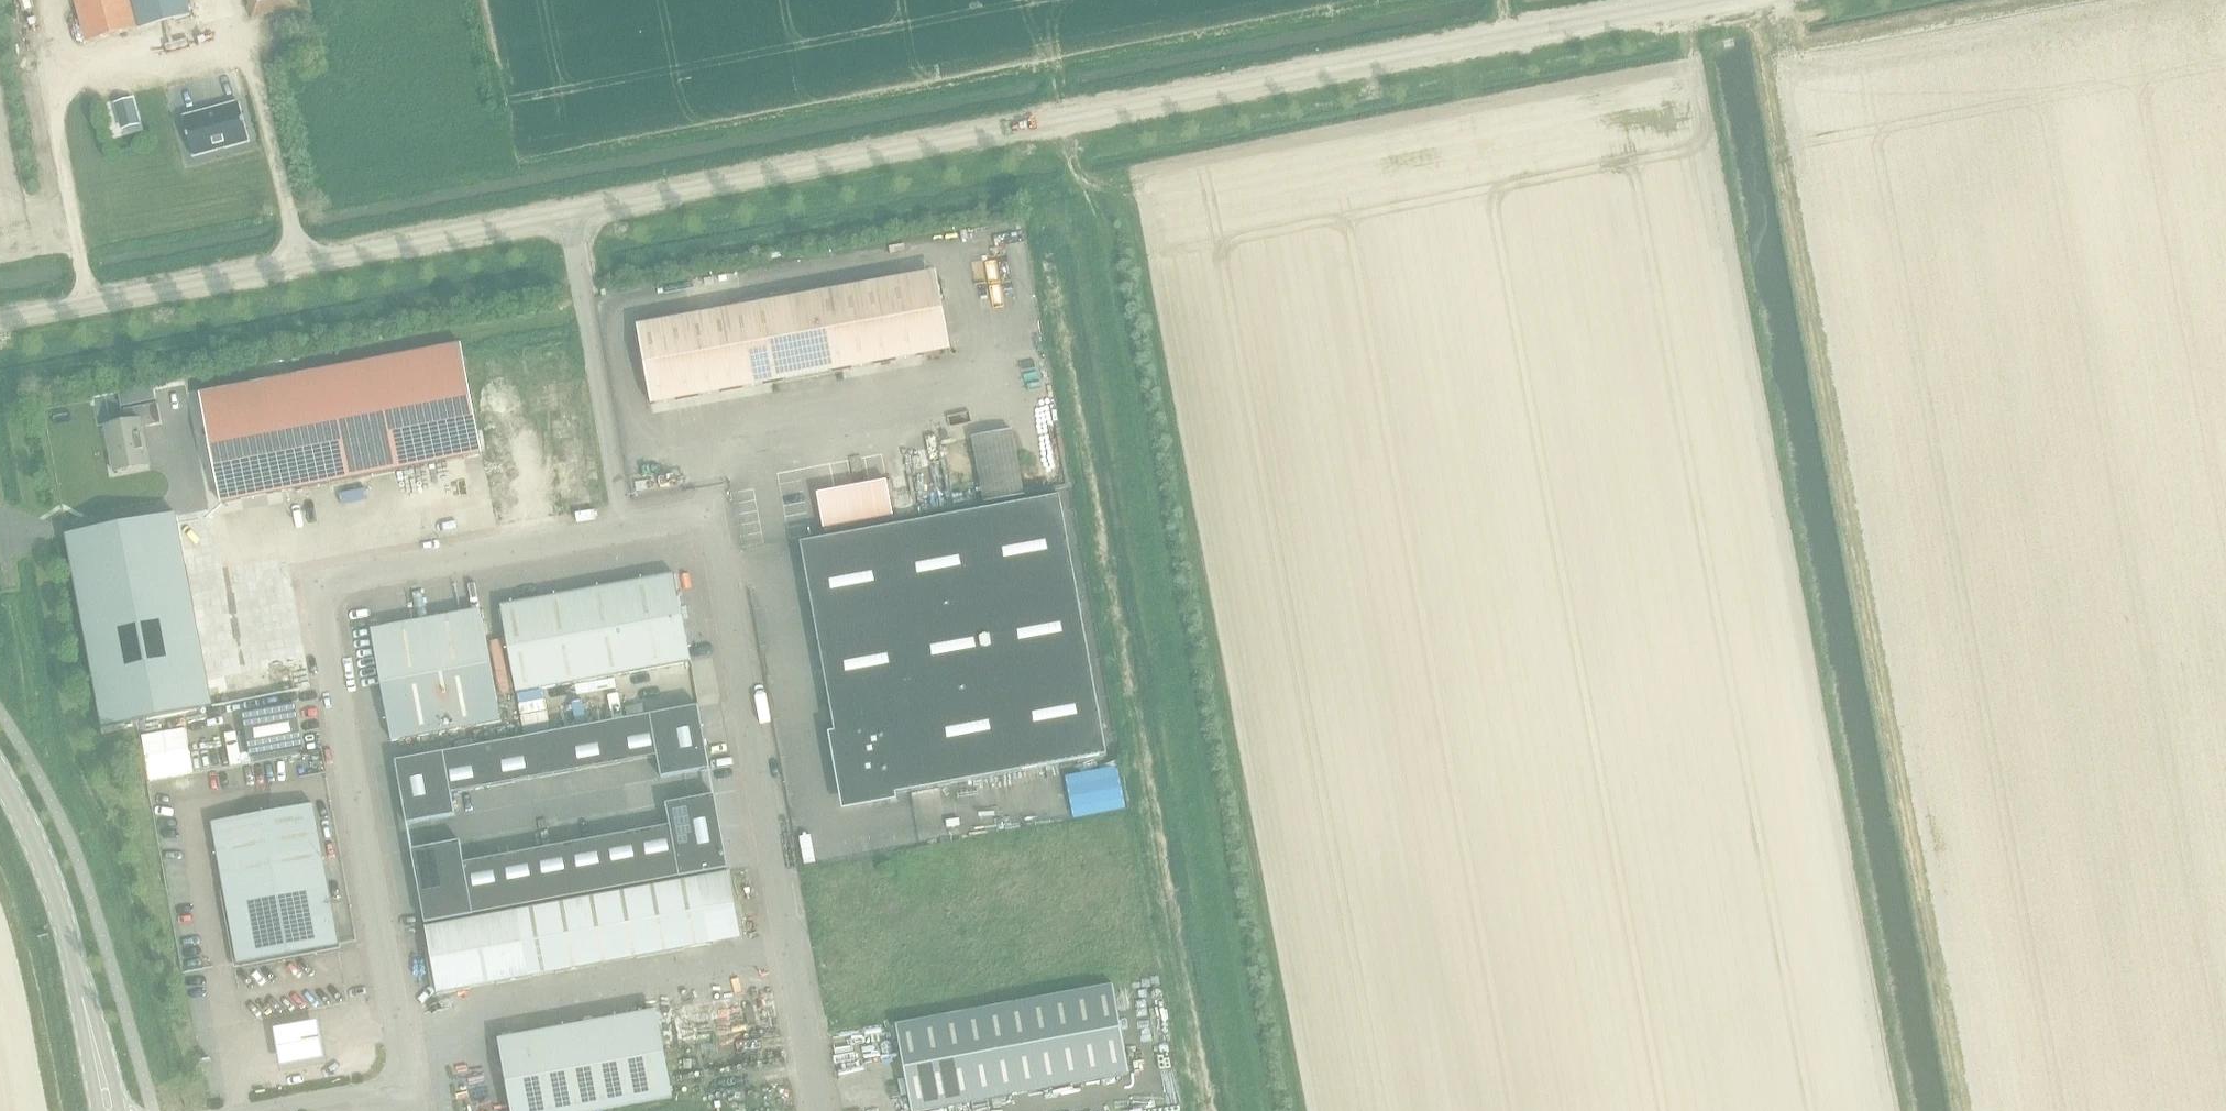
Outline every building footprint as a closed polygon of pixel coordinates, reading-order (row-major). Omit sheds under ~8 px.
[(131,0),(76,0),(87,43),(139,30),(131,0)] [(188,0),(133,0),(141,29),(192,16),(188,0)] [(311,6),(309,0),(249,0),(254,20),(300,9),(311,6)] [(133,98),(115,103),(122,127),(140,122),(133,98)] [(238,102),(182,117),(192,156),(248,140),(238,102)] [(651,405),(921,356),(906,276),(636,325),(651,405)] [(482,453),(461,344),(200,394),(221,503),(482,453)] [(153,386),(140,389),(140,391),(142,403),(156,400),(153,389),(153,386)] [(126,422),(104,426),(113,472),(149,465),(141,427),(161,423),(157,403),(124,409),(126,422)] [(972,435),(984,500),(1024,493),(1011,429),(972,435)] [(1107,755),(1059,496),(800,543),(847,802),(1107,755)] [(175,514),(66,535),(103,728),(212,706),(175,514)] [(500,606),(516,693),(690,661),(674,574),(500,606)] [(371,629),(391,741),(500,721),(480,610),(371,629)] [(675,669),(658,672),(661,687),(678,683),(675,669)] [(251,759),(303,750),(295,706),(243,715),(251,759)] [(395,761),(406,824),(455,815),(451,793),(657,756),(661,778),(709,769),(698,706),(395,761)] [(727,869),(714,795),(665,804),(669,825),(464,863),(460,841),(411,850),(424,924),(727,869)] [(338,945),(313,804),(212,823),(225,893),(223,893),(224,903),(226,903),(237,964),(338,945)] [(425,927),(437,994),(740,938),(728,872),(425,927)] [(896,1025),(911,1110),(920,1110),(1129,1073),(1113,986),(896,1025)] [(499,1040),(512,1110),(600,1110),(671,1098),(656,1011),(499,1040)]
